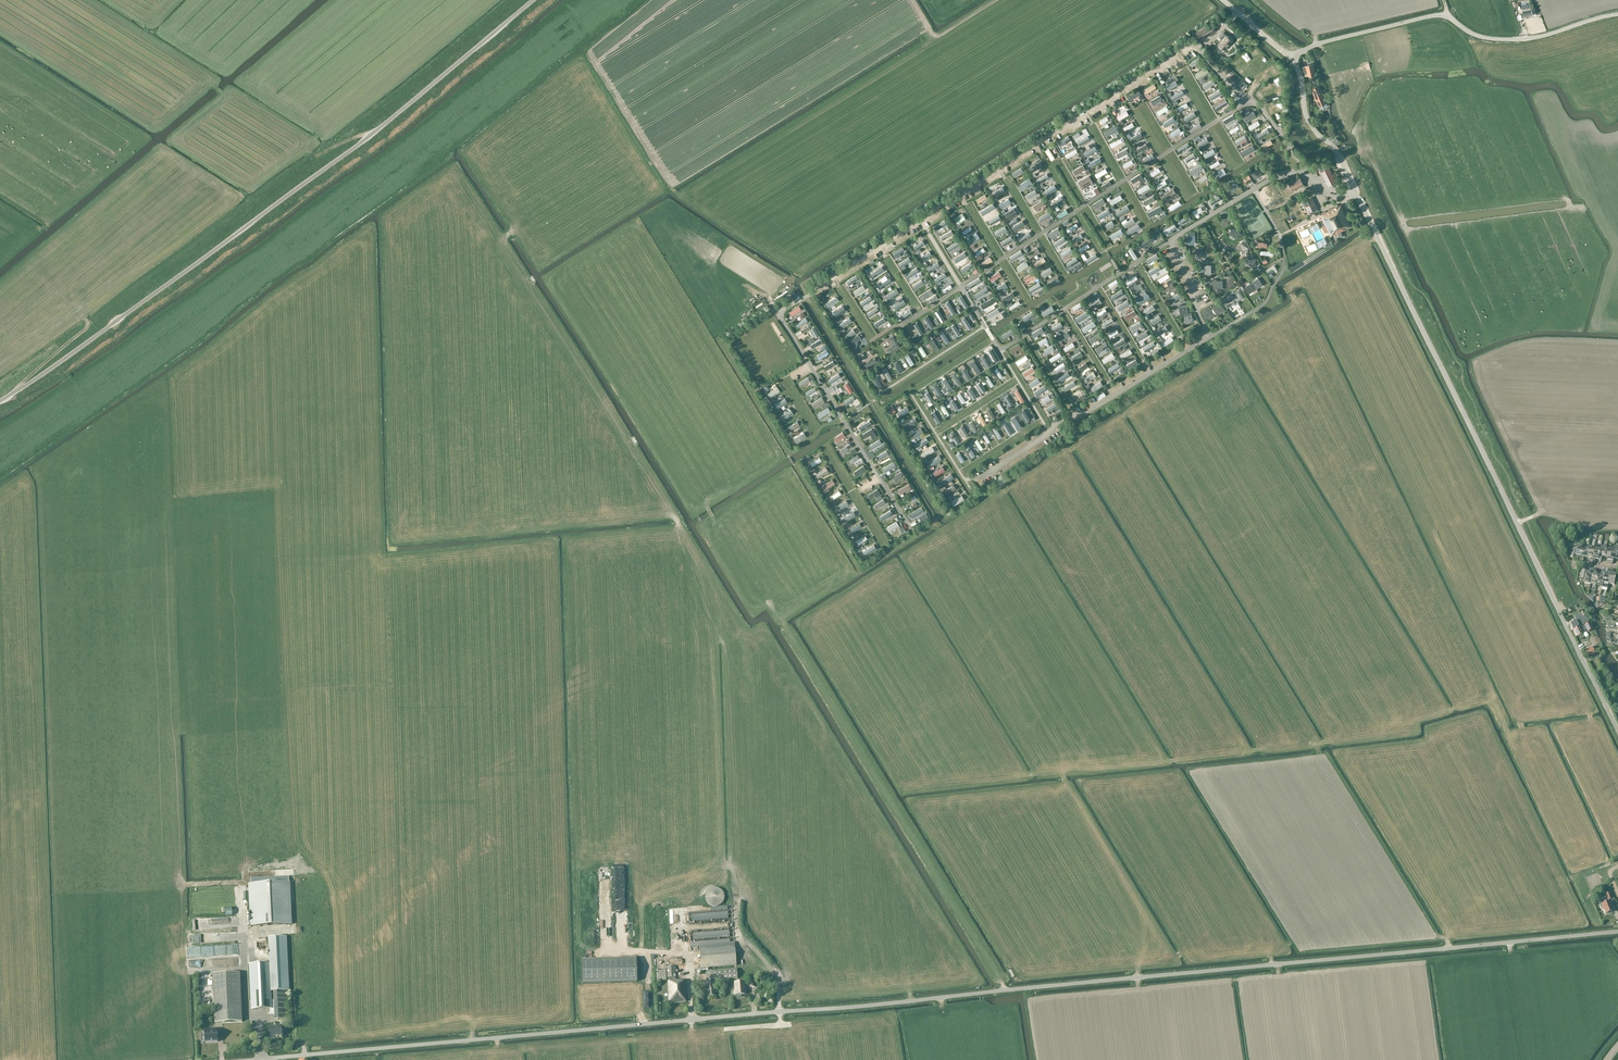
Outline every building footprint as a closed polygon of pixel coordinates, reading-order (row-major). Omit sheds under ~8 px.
[(1533,15),(1532,10),(1530,4),(1521,5),(1522,12),(1523,17),(1533,15)] [(1211,23),(1196,32),(1200,40),(1216,30),(1211,23)] [(1226,50),(1234,40),(1224,32),(1220,37),(1222,39),(1218,44),(1226,50)] [(1194,65),(1203,60),(1200,55),(1192,60),(1194,65)] [(1309,76),(1314,74),(1313,64),(1305,66),(1308,75),(1309,76)] [(1208,65),(1198,72),(1201,75),(1210,68),(1208,65)] [(1207,86),(1218,80),(1216,76),(1205,83),(1207,86)] [(1175,88),(1175,91),(1179,90),(1178,84),(1180,83),(1179,78),(1174,79),(1174,77),(1168,79),(1170,89),(1175,88)] [(1157,95),(1155,91),(1158,89),(1156,87),(1159,85),(1156,82),(1147,87),(1153,97),(1157,95)] [(1327,100),(1318,86),(1313,89),(1315,97),(1316,97),(1319,106),(1323,106),(1327,103),(1326,101),(1327,100)] [(1211,93),(1214,97),(1222,92),(1219,88),(1211,93)] [(1142,91),(1133,96),(1134,97),(1133,98),(1135,102),(1145,96),(1142,91)] [(1184,92),(1185,96),(1187,95),(1189,101),(1192,100),(1188,91),(1184,92)] [(1153,98),(1155,103),(1164,98),(1162,93),(1153,98)] [(1217,103),(1219,106),(1229,101),(1227,98),(1217,103)] [(1182,109),(1191,105),(1189,101),(1180,105),(1182,109)] [(1161,113),(1171,107),(1169,104),(1158,110),(1161,113)] [(1254,104),(1245,108),(1247,113),(1256,108),(1254,104)] [(1121,118),(1132,113),(1129,109),(1119,114),(1121,118)] [(1244,115),(1246,119),(1258,114),(1256,109),(1244,115)] [(1186,116),(1188,120),(1196,114),(1194,111),(1186,116)] [(1233,118),(1238,116),(1236,112),(1225,117),(1228,124),(1234,121),(1233,118)] [(1168,124),(1178,118),(1175,114),(1165,120),(1168,124)] [(1105,123),(1112,120),(1110,115),(1102,119),(1105,123)] [(1252,128),(1262,122),(1260,118),(1250,124),(1252,128)] [(1125,125),(1127,129),(1137,124),(1135,120),(1125,125)] [(1193,130),(1204,125),(1202,120),(1191,126),(1193,130)] [(1233,131),(1241,126),(1239,123),(1231,128),(1233,131)] [(1110,135),(1121,130),(1118,124),(1107,129),(1110,135)] [(1182,126),(1172,132),(1174,135),(1184,129),(1182,126)] [(1238,144),(1252,137),(1249,131),(1245,133),(1243,129),(1234,134),(1238,144)] [(1259,137),(1268,132),(1266,129),(1257,133),(1259,137)] [(1132,136),(1134,141),(1145,134),(1142,130),(1132,136)] [(1062,139),(1064,143),(1074,137),(1072,133),(1062,139)] [(1081,144),(1091,139),(1088,135),(1079,140),(1081,144)] [(1272,137),(1262,142),(1265,147),(1274,141),(1272,137)] [(1183,148),(1192,143),(1190,139),(1181,145),(1183,148)] [(1252,140),(1242,145),(1244,148),(1253,143),(1252,140)] [(1140,147),(1143,153),(1152,149),(1149,143),(1140,147)] [(1256,144),(1243,148),(1245,153),(1257,148),(1256,144)] [(1053,158),(1057,156),(1052,146),(1048,148),(1053,158)] [(1095,146),(1084,151),(1086,154),(1097,149),(1095,146)] [(1207,156),(1217,151),(1215,146),(1205,151),(1207,156)] [(1069,156),(1080,151),(1079,147),(1067,152),(1069,156)] [(1132,153),(1128,147),(1119,152),(1122,158),(1132,153)] [(1187,160),(1198,156),(1196,151),(1185,156),(1187,160)] [(1146,162),(1156,156),(1154,152),(1144,159),(1146,162)] [(1031,161),(1033,164),(1042,159),(1040,155),(1031,161)] [(1125,162),(1127,166),(1136,162),(1134,157),(1125,162)] [(1220,158),(1211,163),(1213,166),(1222,161),(1220,158)] [(1042,160),(1032,165),(1034,170),(1044,165),(1042,160)] [(1195,171),(1205,165),(1203,161),(1193,167),(1195,171)] [(1317,166),(1320,171),(1329,186),(1337,181),(1325,161),(1317,166)] [(1085,163),(1075,168),(1078,173),(1088,168),(1085,163)] [(1158,164),(1155,166),(1156,167),(1151,171),(1154,175),(1165,167),(1162,164),(1160,165),(1158,164)] [(1098,175),(1110,171),(1108,166),(1097,171),(1098,175)] [(1220,176),(1226,171),(1224,168),(1217,172),(1220,176)] [(1251,172),(1255,179),(1262,174),(1258,168),(1251,172)] [(1166,170),(1159,174),(1163,180),(1158,183),(1160,186),(1171,179),(1166,170)] [(1144,181),(1149,178),(1147,174),(1145,175),(1143,171),(1132,177),(1135,181),(1142,177),(1144,181)] [(1048,172),(1038,178),(1041,182),(1051,176),(1048,172)] [(1093,173),(1080,179),(1088,197),(1103,191),(1100,185),(1096,187),(1094,183),(1096,182),(1093,173)] [(1243,178),(1247,184),(1253,180),(1249,174),(1243,178)] [(1032,176),(1022,182),(1025,186),(1035,180),(1032,176)] [(1293,190),(1303,185),(1299,176),(1289,182),(1293,190)] [(1111,179),(1104,184),(1106,187),(1113,182),(1111,179)] [(1233,188),(1240,183),(1238,180),(1231,184),(1233,188)] [(1003,182),(992,188),(996,195),(1007,189),(1003,182)] [(1137,189),(1141,196),(1150,190),(1148,187),(1151,186),(1149,182),(1137,189)] [(1045,190),(1048,194),(1059,187),(1056,183),(1045,190)] [(1030,197),(1041,191),(1039,187),(1028,193),(1030,197)] [(987,192),(979,198),(981,202),(990,195),(987,192)] [(1113,200),(1122,196),(1120,192),(1111,196),(1113,200)] [(1155,194),(1145,199),(1148,204),(1158,199),(1155,194)] [(1053,200),(1056,204),(1063,199),(1060,195),(1053,200)] [(1105,201),(1108,200),(1106,196),(1095,201),(1098,208),(1106,204),(1105,201)] [(1011,197),(1001,201),(1003,206),(1013,201),(1011,197)] [(1317,208),(1312,197),(1303,201),(1309,212),(1317,208)] [(1038,208),(1048,202),(1045,198),(1035,203),(1038,208)] [(1007,210),(1016,205),(1014,201),(1005,205),(1007,210)] [(1165,209),(1163,204),(1150,209),(1153,214),(1165,209)] [(1334,208),(1320,215),(1330,236),(1352,226),(1341,204),(1333,207),(1334,208)] [(1119,211),(1117,212),(1119,215),(1131,210),(1129,205),(1119,210),(1119,211)] [(1194,209),(1196,214),(1205,210),(1203,205),(1194,209)] [(1064,218),(1071,210),(1067,206),(1059,213),(1064,218)] [(1051,210),(1043,215),(1045,218),(1053,213),(1051,210)] [(1221,213),(1220,214),(1221,215),(1220,217),(1228,223),(1232,217),(1230,216),(1230,215),(1228,211),(1226,210),(1221,213)] [(958,222),(968,217),(964,211),(955,217),(958,222)] [(1023,211),(1013,216),(1014,220),(1024,215),(1023,211)] [(993,217),(996,223),(1004,219),(1000,213),(993,217)] [(1191,213),(1181,218),(1184,224),(1194,219),(1191,213)] [(1058,221),(1055,214),(1045,219),(1048,226),(1058,221)] [(937,224),(941,230),(950,224),(946,218),(937,224)] [(1109,228),(1117,224),(1115,218),(1107,222),(1109,228)] [(1017,229),(1026,223),(1024,220),(1015,225),(1017,229)] [(1067,225),(1069,229),(1077,224),(1074,220),(1067,225)] [(1308,252),(1323,244),(1329,242),(1319,221),(1298,231),(1308,252)] [(966,233),(974,228),(972,224),(964,229),(966,233)] [(1008,224),(998,229),(1001,234),(1010,228),(1008,224)] [(1060,224),(1050,230),(1053,234),(1063,228),(1060,224)] [(1141,225),(1129,231),(1131,234),(1142,229),(1141,225)] [(946,239),(956,232),(953,227),(943,234),(946,239)] [(1112,233),(1115,238),(1126,231),(1123,227),(1112,233)] [(1232,227),(1229,232),(1236,238),(1238,235),(1241,237),(1243,235),(1240,232),(1237,231),(1232,227)] [(1077,241),(1085,235),(1082,231),(1074,237),(1077,241)] [(1023,241),(1033,235),(1031,232),(1021,237),(1023,241)] [(1005,239),(1008,243),(1015,238),(1013,234),(1005,239)] [(1066,239),(1068,238),(1066,234),(1058,239),(1062,245),(1067,242),(1066,239)] [(979,235),(975,237),(973,235),(969,237),(973,243),(981,238),(979,235)] [(1082,250),(1092,245),(1088,238),(1082,240),(1084,244),(1080,246),(1082,250)] [(1236,247),(1245,253),(1247,250),(1248,249),(1249,248),(1249,247),(1250,247),(1245,238),(1242,239),(1243,240),(1241,242),(1240,242),(1236,247)] [(920,241),(919,241),(915,243),(917,247),(927,242),(925,239),(920,241)] [(1258,248),(1267,248),(1267,242),(1264,242),(1264,239),(1258,239),(1258,248)] [(951,248),(961,244),(960,240),(950,244),(951,248)] [(1072,244),(1063,251),(1066,254),(1074,247),(1072,244)] [(980,248),(976,250),(978,254),(987,249),(986,246),(981,249),(980,248)] [(1032,255),(1041,250),(1039,246),(1030,252),(1032,255)] [(1136,258),(1139,256),(1134,247),(1130,248),(1136,258)] [(1013,254),(1014,258),(1024,253),(1023,249),(1013,254)] [(1295,250),(1299,261),(1303,260),(1298,249),(1295,250)] [(932,250),(922,254),(924,258),(934,254),(932,250)] [(960,260),(968,255),(966,250),(957,256),(960,260)] [(1158,251),(1145,259),(1148,264),(1161,256),(1158,251)] [(1094,252),(1087,258),(1089,262),(1097,256),(1094,252)] [(985,264),(995,260),(993,255),(983,260),(985,264)] [(1046,255),(1036,261),(1039,265),(1048,259),(1046,255)] [(1071,265),(1080,259),(1078,255),(1069,262),(1071,265)] [(1247,257),(1244,262),(1253,268),(1257,263),(1256,262),(1255,261),(1257,259),(1252,255),(1247,257)] [(1021,269),(1032,264),(1030,259),(1019,264),(1021,269)] [(932,269),(941,264),(939,260),(930,266),(932,269)] [(963,267),(966,270),(975,264),(973,260),(963,267)] [(1164,261),(1154,266),(1156,270),(1166,265),(1164,261)] [(1277,263),(1267,267),(1270,272),(1279,268),(1277,263)] [(853,267),(850,267),(850,273),(852,273),(853,270),(859,270),(859,265),(853,264),(853,267)] [(1043,271),(1046,276),(1055,270),(1053,265),(1043,271)] [(993,280),(1003,273),(1001,269),(991,276),(993,280)] [(1024,276),(1028,282),(1039,276),(1036,270),(1024,276)] [(1162,281),(1172,275),(1170,271),(1160,277),(1162,281)] [(848,279),(850,283),(861,276),(859,272),(848,279)] [(1138,273),(1127,278),(1129,282),(1140,277),(1138,273)] [(1051,285),(1063,280),(1060,275),(1049,281),(1051,285)] [(973,286),(983,280),(981,276),(971,283),(973,286)] [(1252,282),(1255,288),(1256,287),(1257,288),(1263,284),(1258,277),(1252,282)] [(1220,285),(1220,280),(1217,280),(1217,278),(1213,279),(1213,281),(1209,281),(1209,284),(1213,284),(1213,289),(1214,289),(1220,289),(1221,288),(1221,286),(1220,285)] [(1001,289),(1009,284),(1007,280),(999,285),(1001,289)] [(1029,287),(1034,296),(1048,288),(1046,285),(1038,290),(1037,288),(1042,285),(1040,281),(1029,287)] [(1133,284),(1135,290),(1146,288),(1145,281),(1133,284)] [(1168,291),(1178,286),(1175,281),(1166,286),(1168,291)] [(1255,288),(1252,282),(1251,283),(1251,282),(1245,286),(1249,293),(1255,289),(1255,288)] [(868,287),(866,283),(855,289),(857,293),(868,287)] [(992,295),(995,294),(990,285),(976,292),(978,297),(990,291),(992,295)] [(1124,287),(1115,292),(1117,295),(1126,290),(1124,287)] [(1005,297),(1008,301),(1017,294),(1014,289),(1005,297)] [(1232,295),(1235,301),(1236,300),(1237,301),(1243,297),(1239,290),(1232,295)] [(797,296),(796,294),(794,291),(787,295),(790,301),(797,296)] [(827,301),(830,305),(841,298),(838,291),(829,297),(830,299),(827,301)] [(927,296),(930,301),(938,295),(935,291),(927,296)] [(1150,291),(1138,298),(1141,303),(1153,296),(1150,291)] [(1184,291),(1172,295),(1174,300),(1186,297),(1184,291)] [(873,292),(862,299),(866,305),(872,301),(871,299),(875,296),(873,292)] [(1091,301),(1094,305),(1103,299),(1101,295),(1091,301)] [(1235,301),(1232,295),(1231,296),(1231,295),(1223,301),(1227,307),(1229,305),(1229,306),(1235,302),(1235,301)] [(993,296),(979,303),(983,311),(987,309),(986,307),(996,302),(993,296)] [(1020,297),(1009,304),(1012,308),(1023,301),(1020,297)] [(1076,308),(1085,303),(1083,300),(1074,305),(1076,308)] [(1212,308),(1216,314),(1216,313),(1217,314),(1223,310),(1225,309),(1219,301),(1213,305),(1214,306),(1212,307),(1212,308)] [(1155,302),(1145,309),(1148,313),(1158,307),(1155,302)] [(793,313),(804,308),(802,304),(791,309),(793,313)] [(878,304),(868,309),(870,314),(880,309),(878,304)] [(990,317),(1006,309),(1003,305),(988,313),(990,317)] [(1185,314),(1185,315),(1189,314),(1192,314),(1192,312),(1188,312),(1187,305),(1185,306),(1179,307),(1180,314),(1185,314)] [(844,306),(835,311),(838,314),(846,309),(844,306)] [(1215,314),(1216,314),(1212,308),(1211,308),(1209,306),(1206,308),(1201,311),(1206,318),(1208,317),(1209,319),(1216,315),(1215,314)] [(1088,308),(1079,315),(1081,318),(1091,312),(1088,308)] [(1133,316),(1139,313),(1137,308),(1127,312),(1129,317),(1133,315),(1133,316)] [(809,314),(799,320),(801,324),(812,318),(809,314)] [(1189,314),(1185,315),(1184,315),(1185,323),(1193,321),(1194,321),(1194,317),(1193,317),(1192,314),(1189,314)] [(1105,325),(1115,320),(1112,315),(1103,321),(1105,325)] [(851,316),(843,321),(845,324),(853,319),(851,316)] [(884,316),(875,322),(877,325),(886,319),(884,316)] [(966,316),(963,318),(969,327),(972,325),(966,316)] [(1088,327),(1096,323),(1093,317),(1089,319),(1090,322),(1087,324),(1088,327)] [(1142,319),(1132,324),(1134,328),(1144,323),(1142,319)] [(1055,329),(1064,324),(1062,321),(1053,325),(1055,329)] [(952,324),(959,334),(963,332),(956,322),(952,324)] [(850,335),(858,330),(853,323),(846,328),(850,335)] [(812,331),(814,330),(817,335),(821,333),(816,324),(810,327),(812,331)] [(1044,325),(1033,331),(1036,337),(1047,330),(1044,325)] [(1061,339),(1073,334),(1068,325),(1060,328),(1061,330),(1058,332),(1061,339)] [(1110,332),(1113,335),(1121,330),(1118,326),(1110,332)] [(1011,333),(1016,331),(1015,327),(1003,331),(1006,338),(1012,336),(1011,333)] [(940,331),(947,341),(950,339),(944,329),(940,331)] [(1167,330),(1157,336),(1164,346),(1174,340),(1167,330)] [(1092,336),(1094,341),(1105,336),(1102,331),(1092,336)] [(859,347),(856,341),(863,338),(861,333),(850,338),(855,349),(859,347)] [(1043,344),(1052,339),(1050,334),(1040,339),(1043,344)] [(822,336),(812,343),(814,346),(825,339),(822,336)] [(935,336),(931,338),(936,348),(940,347),(935,336)] [(1118,347),(1128,340),(1126,336),(1115,343),(1118,347)] [(1068,349),(1077,343),(1075,340),(1065,346),(1068,349)] [(1018,352),(1023,349),(1021,346),(1024,345),(1022,341),(1011,347),(1015,354),(1019,352),(1018,352)] [(1101,351),(1111,346),(1108,341),(1098,346),(1101,351)] [(920,346),(925,355),(929,353),(923,343),(920,346)] [(1057,347),(1054,343),(1046,347),(1049,352),(1057,347)] [(821,359),(832,351),(828,346),(818,354),(821,359)] [(1133,347),(1122,351),(1123,356),(1135,352),(1133,347)] [(992,351),(997,359),(1000,357),(996,349),(992,351)] [(1105,360),(1117,355),(1115,350),(1103,356),(1105,360)] [(910,351),(907,353),(911,364),(915,362),(910,351)] [(1051,355),(1053,359),(1064,355),(1062,351),(1051,355)] [(1028,352),(1018,360),(1021,364),(1031,355),(1028,352)] [(987,364),(991,361),(985,353),(978,358),(981,362),(983,360),(987,364)] [(1127,358),(1129,362),(1138,357),(1136,353),(1127,358)] [(904,367),(910,364),(906,355),(900,357),(904,367)] [(828,369),(838,362),(835,358),(826,365),(828,369)] [(1059,360),(1060,364),(1057,365),(1058,368),(1068,364),(1066,360),(1064,361),(1063,358),(1059,360)] [(967,365),(963,368),(969,378),(974,375),(977,374),(974,369),(979,366),(975,359),(972,360),(974,363),(972,364),(974,368),(970,370),(967,365)] [(1024,368),(1026,372),(1037,369),(1034,361),(1029,363),(1030,366),(1024,368)] [(1084,371),(1092,368),(1088,361),(1079,365),(1087,379),(1097,374),(1094,369),(1085,373),(1084,371)] [(1124,362),(1111,367),(1113,371),(1125,365),(1124,362)] [(996,368),(1001,377),(1005,375),(1000,366),(996,368)] [(1071,368),(1068,371),(1066,367),(1062,369),(1064,373),(1062,374),(1064,377),(1073,371),(1071,368)] [(953,373),(960,384),(964,381),(957,370),(953,373)] [(842,371),(832,375),(834,379),(844,375),(842,371)] [(803,384),(812,379),(810,375),(801,380),(803,384)] [(951,389),(955,386),(946,376),(942,379),(951,389)] [(1031,385),(1044,380),(1042,376),(1030,380),(1031,385)] [(1075,385),(1074,383),(1078,380),(1076,377),(1068,382),(1071,388),(1075,385)] [(846,382),(851,392),(855,390),(850,380),(846,382)] [(978,383),(984,391),(987,389),(982,381),(978,383)] [(1092,390),(1103,385),(1101,381),(1090,387),(1092,390)] [(939,393),(943,391),(938,383),(934,385),(939,393)] [(1038,388),(1040,392),(1051,387),(1049,383),(1038,388)] [(811,395),(820,390),(817,385),(808,390),(811,395)] [(971,386),(968,388),(974,396),(977,394),(971,386)] [(1022,402),(1027,399),(1020,387),(1015,390),(1022,402)] [(1075,397),(1084,391),(1081,388),(1073,393),(1075,397)] [(958,393),(965,404),(973,399),(970,393),(965,396),(962,391),(958,393)] [(849,403),(857,397),(854,392),(845,398),(849,403)] [(1045,401),(1053,396),(1051,393),(1043,397),(1045,401)] [(827,403),(823,396),(814,401),(818,408),(827,403)] [(787,397),(779,403),(781,406),(789,401),(787,397)] [(1051,409),(1060,404),(1058,400),(1049,405),(1051,409)] [(1002,401),(999,403),(1004,411),(1007,409),(1002,401)] [(948,414),(951,412),(945,402),(941,404),(948,414)] [(898,410),(902,417),(909,413),(903,403),(898,406),(900,409),(898,410)] [(937,419),(941,417),(935,407),(932,410),(937,419)] [(1019,412),(1019,411),(1016,413),(1020,419),(1025,415),(1028,421),(1033,418),(1026,407),(1019,412)] [(794,408),(783,413),(785,418),(796,413),(794,408)] [(983,421),(985,424),(988,422),(983,412),(978,415),(982,422),(983,421)] [(1016,414),(1012,416),(1018,425),(1022,423),(1016,414)] [(917,416),(905,422),(908,426),(919,420),(917,416)] [(863,428),(875,423),(873,418),(861,423),(863,428)] [(1006,418),(1003,420),(1008,431),(1011,429),(1006,418)] [(790,425),(793,429),(802,423),(799,419),(790,425)] [(855,429),(857,434),(861,432),(860,429),(862,428),(860,424),(867,420),(866,419),(856,424),(858,428),(855,429)] [(961,426),(966,436),(970,434),(965,424),(961,426)] [(988,431),(984,434),(989,441),(996,436),(994,433),(997,431),(1000,436),(1003,434),(997,424),(987,431),(988,431)] [(911,430),(914,436),(925,430),(923,425),(911,430)] [(866,437),(877,432),(875,427),(864,431),(866,437)] [(845,429),(835,437),(839,441),(848,434),(845,429)] [(807,431),(796,435),(798,439),(809,435),(807,431)] [(951,433),(948,435),(953,445),(957,443),(951,433)] [(927,434),(917,441),(920,445),(930,438),(927,434)] [(880,436),(872,441),(876,448),(884,443),(880,436)] [(980,437),(976,439),(981,448),(985,446),(980,437)] [(841,447),(843,452),(854,447),(852,442),(841,447)] [(971,454),(975,452),(969,442),(966,444),(971,454)] [(923,451),(925,455),(933,450),(931,446),(923,451)] [(877,462),(892,455),(890,452),(892,451),(890,448),(874,455),(877,462)] [(962,460),(966,458),(961,449),(957,452),(962,460)] [(850,458),(853,462),(861,457),(859,453),(850,458)] [(934,461),(940,458),(938,454),(928,460),(933,467),(936,465),(934,461)] [(822,456),(813,462),(815,465),(824,459),(822,456)] [(889,469),(897,462),(893,458),(885,464),(889,469)] [(858,472),(867,468),(865,463),(856,467),(858,472)] [(937,474),(947,468),(944,464),(934,470),(937,474)] [(818,472),(821,476),(830,470),(827,466),(818,472)] [(897,479),(905,472),(903,468),(894,475),(897,479)] [(950,474),(941,480),(943,483),(953,477),(950,474)] [(826,488),(837,482),(835,478),(824,483),(826,488)] [(901,493),(914,486),(911,481),(898,489),(901,493)] [(955,483),(948,490),(951,493),(958,486),(955,483)] [(877,493),(878,496),(883,493),(880,488),(870,493),(872,496),(877,493)] [(911,490),(913,493),(908,495),(910,501),(920,497),(916,488),(911,490)] [(841,489),(834,494),(836,497),(844,492),(841,489)] [(949,493),(956,503),(965,496),(961,489),(956,493),(958,496),(955,498),(952,494),(953,493),(951,491),(949,493)] [(876,502),(878,507),(888,503),(886,497),(876,502)] [(848,500),(840,505),(841,508),(850,503),(848,500)] [(919,504),(908,510),(913,517),(923,512),(919,504)] [(884,518),(894,513),(892,508),(882,513),(884,518)] [(848,519),(857,514),(855,511),(846,516),(848,519)] [(888,525),(892,531),(902,525),(898,519),(888,525)] [(854,532),(865,525),(862,521),(852,528),(854,532)] [(865,550),(868,554),(878,547),(875,543),(865,550)] [(1577,561),(1580,562),(1583,546),(1577,545),(1576,551),(1574,551),(1575,550),(1571,549),(1570,557),(1573,558),(1573,556),(1578,557),(1577,561)] [(1583,546),(1580,562),(1583,562),(1584,558),(1587,558),(1589,547),(1583,546)] [(1601,546),(1600,550),(1598,560),(1598,562),(1601,562),(1602,558),(1605,558),(1607,547),(1601,546)] [(1613,548),(1610,564),(1613,564),(1613,560),(1617,561),(1617,555),(1617,552),(1617,549),(1613,548)] [(1595,549),(1592,564),(1595,564),(1596,560),(1598,560),(1600,550),(1595,549)] [(1584,583),(1590,584),(1593,569),(1590,569),(1589,573),(1585,572),(1585,571),(1581,570),(1580,578),(1584,578),(1584,577),(1585,578),(1584,583)] [(1607,589),(1608,584),(1611,569),(1608,569),(1607,573),(1605,573),(1602,587),(1602,588),(1607,589)] [(1601,575),(1598,575),(1596,585),(1602,587),(1605,573),(1605,571),(1602,571),(1601,575)] [(1574,631),(1580,629),(1585,626),(1581,619),(1576,621),(1571,624),(1574,631)] [(1580,629),(1574,631),(1577,637),(1583,635),(1582,633),(1589,630),(1589,632),(1593,630),(1590,625),(1580,629)] [(1587,657),(1597,653),(1594,647),(1584,651),(1587,657)] [(290,882),(248,884),(250,927),(292,925),(290,882)] [(724,899),(724,897),(724,895),(723,893),(722,892),(721,890),(720,889),(719,888),(717,888),(715,887),(714,887),(711,888),(709,889),(708,890),(707,891),(706,893),(705,895),(705,897),(705,898),(706,900),(706,902),(707,903),(708,904),(710,905),(712,906),(714,907),(716,907),(717,906),(719,905),(721,904),(722,903),(723,901),(724,899)] [(1609,902),(1601,905),(1601,906),(1602,909),(1603,909),(1604,909),(1606,915),(1613,912),(1609,902)] [(250,965),(252,1010),(270,1009),(270,1015),(274,1015),(274,1020),(288,1019),(286,991),(289,991),(286,937),(269,938),(270,964),(250,965)] [(709,972),(709,968),(737,966),(735,943),(700,945),(702,972),(709,972)] [(632,961),(578,963),(579,985),(634,983),(632,961)] [(667,967),(667,971),(668,977),(668,980),(679,980),(679,974),(676,974),(675,967),(667,967)] [(706,972),(706,983),(715,982),(736,980),(738,980),(737,969),(709,972),(706,972)] [(668,977),(667,971),(656,971),(656,981),(668,981),(668,980),(668,977)] [(240,973),(212,974),(215,1023),(243,1022),(240,973)] [(668,980),(668,981),(669,1003),(687,1002),(686,981),(679,981),(679,980),(668,980)] [(715,982),(706,983),(707,997),(715,996),(715,982)] [(742,982),(736,983),(736,990),(735,991),(736,996),(737,996),(737,997),(738,998),(741,997),(742,996),(742,995),(746,995),(745,982),(742,982)] [(274,1027),(274,1026),(269,1027),(270,1037),(283,1036),(282,1027),(281,1027),(281,1025),(278,1025),(278,1027),(274,1027)] [(212,1029),(205,1029),(205,1032),(205,1033),(205,1041),(205,1042),(218,1042),(218,1034),(218,1031),(212,1031),(212,1029)]
